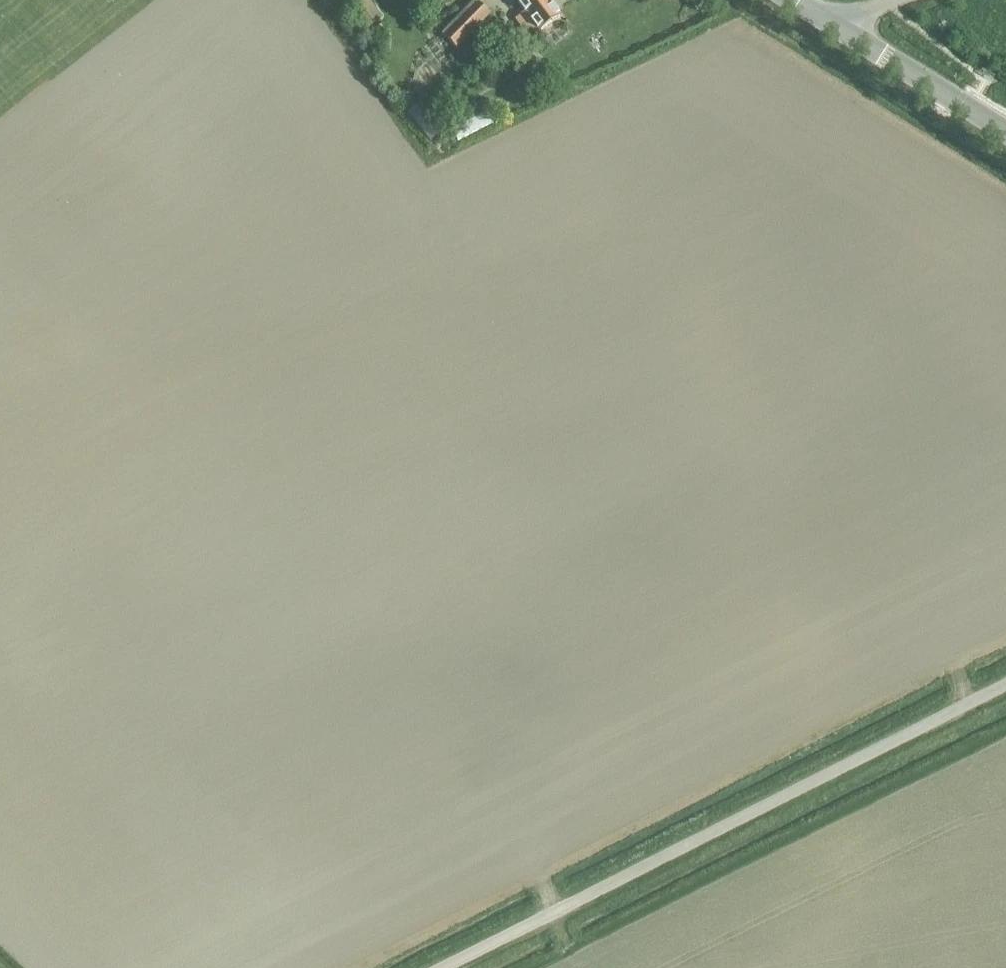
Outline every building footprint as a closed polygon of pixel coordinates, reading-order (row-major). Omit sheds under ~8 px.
[(532,36),(560,16),(548,0),(522,0),(517,4),(526,16),(520,20),(532,36)] [(441,34),(455,48),(489,14),(478,3),(458,23),(455,20),(441,34)]
